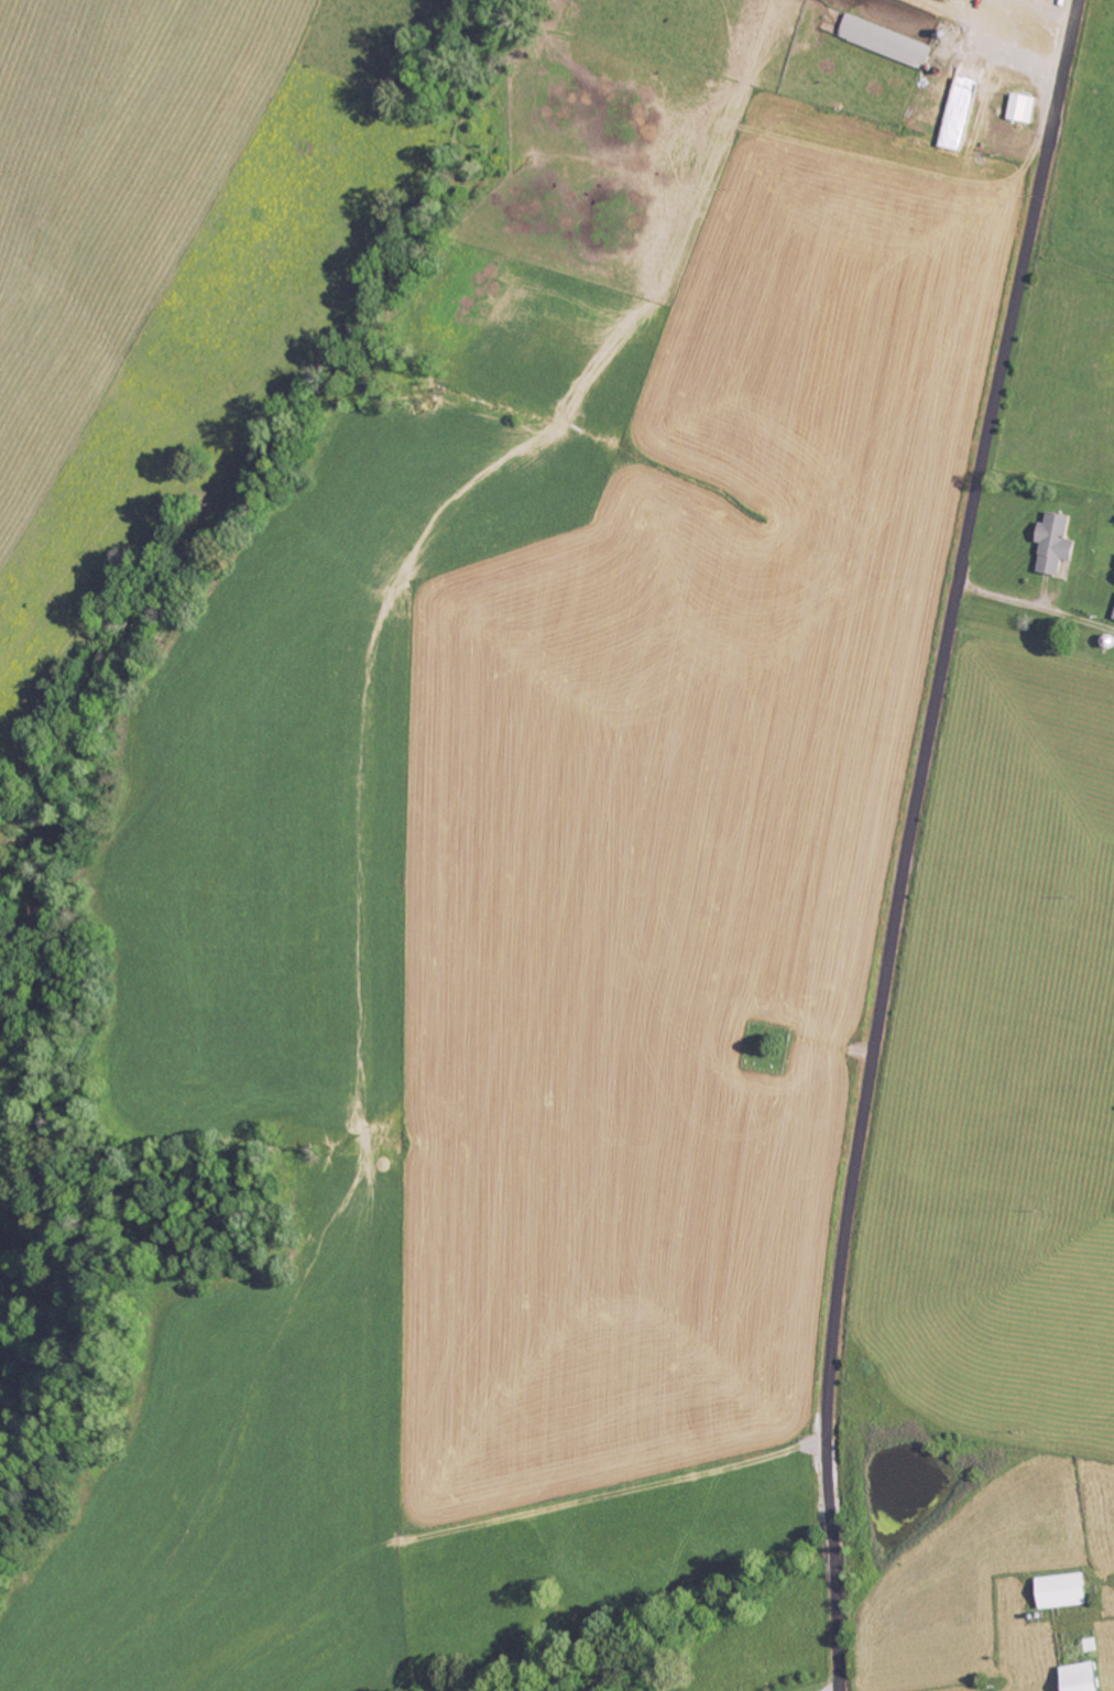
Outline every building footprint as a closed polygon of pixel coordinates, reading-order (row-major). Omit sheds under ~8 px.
[(926,70),(935,45),(848,14),(839,39),(926,70)] [(1033,124),(1038,99),(1014,93),(1008,119),(1033,124)] [(1061,575),(1064,559),(1075,561),(1079,540),(1069,539),(1073,515),(1050,511),(1048,522),(1043,522),(1039,542),(1044,543),(1039,571),(1061,575)] [(1043,1608),(1091,1606),(1089,1574),(1042,1577),(1043,1608)] [(1099,1661),(1065,1668),(1070,1690),(1105,1690),(1099,1661)]
